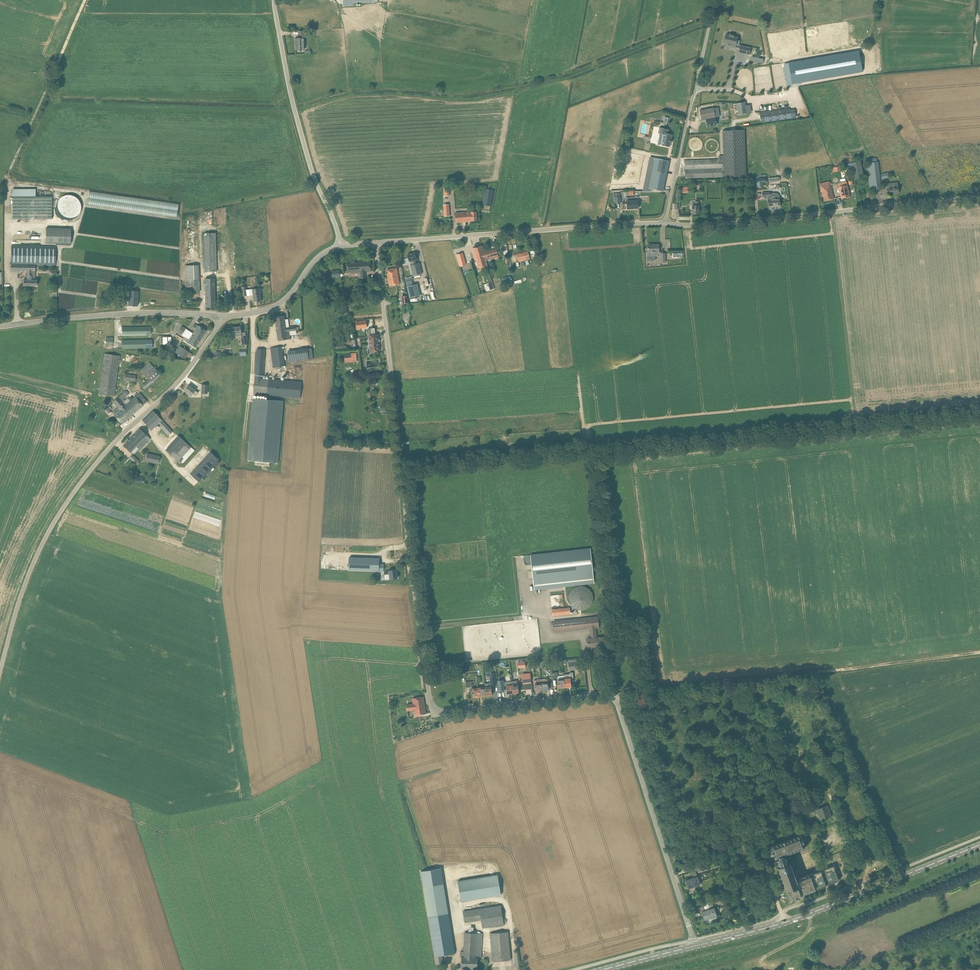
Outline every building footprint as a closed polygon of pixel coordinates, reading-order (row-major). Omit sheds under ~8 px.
[(305,41),(304,31),(299,31),(299,35),(302,35),(302,38),(295,38),(295,43),(296,43),(295,43),(295,46),(296,46),(296,50),(304,50),(304,41),(305,41)] [(727,46),(735,47),(737,38),(734,37),(734,35),(730,34),(729,36),(726,35),(724,43),(727,44),(727,46)] [(751,47),(740,45),(739,53),(749,55),(751,47)] [(855,52),(785,64),(788,85),(858,73),(855,52)] [(737,103),(739,115),(747,114),(745,102),(737,103)] [(717,125),(714,108),(700,110),(701,120),(706,119),(708,126),(717,125)] [(789,108),(760,112),(761,122),(795,117),(794,109),(790,110),(789,108)] [(658,144),(669,146),(670,142),(671,143),(672,139),(671,138),(672,135),(668,134),(669,129),(660,128),(658,133),(660,133),(658,144)] [(745,130),(723,131),(725,177),(747,177),(745,130)] [(669,161),(652,157),(646,187),(663,191),(669,161)] [(877,158),(865,159),(866,163),(867,163),(870,191),(873,190),(882,190),(879,162),(877,162),(877,158)] [(723,177),(723,159),(685,160),(685,178),(723,177)] [(861,161),(850,163),(854,179),(864,177),(861,161)] [(757,187),(760,186),(760,182),(763,182),(766,182),(766,178),(757,179),(757,187)] [(886,183),(887,186),(887,191),(890,190),(890,194),(899,193),(898,186),(898,182),(886,183)] [(834,198),(830,184),(821,187),(824,201),(834,198)] [(850,197),(847,185),(839,186),(841,198),(850,197)] [(493,190),(485,188),(482,204),(490,206),(493,190)] [(177,216),(179,203),(90,191),(88,204),(177,216)] [(780,206),(780,198),(779,198),(779,197),(779,195),(777,194),(774,193),(770,193),(770,192),(763,193),(763,197),(768,196),(769,207),(780,206)] [(81,210),(81,207),(81,204),(80,201),(78,198),(75,196),(72,195),(69,195),(65,195),(62,196),(60,198),(58,201),(56,204),(56,207),(56,210),(58,213),(60,216),(62,218),(65,219),(69,220),(72,219),(75,218),(78,216),(80,213),(81,210)] [(52,205),(52,196),(12,196),(12,218),(52,218),(52,205)] [(639,208),(638,200),(627,201),(628,209),(639,208)] [(477,221),(476,211),(455,213),(456,222),(477,221)] [(71,228),(46,228),(46,243),(70,244),(71,228)] [(216,249),(216,248),(216,235),(216,233),(204,233),(205,272),(217,271),(216,249)] [(488,266),(485,257),(484,252),(482,244),(473,247),(479,268),(488,266)] [(659,244),(648,244),(648,253),(647,253),(647,257),(655,257),(655,255),(659,255),(658,253),(661,253),(661,262),(666,262),(666,253),(661,253),(661,252),(659,252),(659,244)] [(56,247),(11,245),(11,264),(10,264),(10,270),(27,270),(26,280),(24,280),(23,285),(31,285),(32,285),(37,286),(37,280),(32,280),(33,278),(32,278),(32,271),(35,271),(35,266),(28,266),(28,265),(55,265),(56,247)] [(460,249),(455,250),(456,254),(457,258),(458,262),(463,260),(462,256),(461,253),(460,249)] [(496,249),(484,252),(485,257),(488,256),(489,260),(499,257),(496,249)] [(415,252),(407,254),(409,261),(412,261),(412,264),(410,265),(413,276),(421,274),(419,263),(416,263),(415,260),(417,259),(415,252)] [(530,259),(528,252),(517,254),(518,262),(530,259)] [(351,264),(347,264),(347,272),(361,271),(361,278),(366,278),(365,271),(371,271),(370,261),(359,262),(359,263),(355,263),(355,261),(350,261),(351,264)] [(198,265),(185,265),(186,292),(199,292),(198,265)] [(397,268),(388,269),(389,273),(387,274),(389,286),(400,284),(397,268)] [(513,284),(510,276),(502,278),(505,286),(513,284)] [(215,307),(214,278),(205,279),(206,307),(210,307),(210,306),(211,306),(211,307),(215,307)] [(407,286),(410,299),(419,297),(416,284),(407,286)] [(246,286),(241,287),(243,296),(253,295),(254,302),(261,301),(259,288),(246,290),(246,286)] [(138,291),(129,290),(128,306),(137,306),(138,291)] [(279,316),(275,317),(278,341),(291,339),(290,332),(296,331),(296,327),(286,328),(284,316),(280,316),(279,316)] [(366,320),(355,322),(356,329),(367,327),(366,320)] [(177,332),(186,338),(189,334),(191,336),(192,334),(201,340),(206,331),(198,325),(196,328),(193,333),(181,326),(177,332)] [(241,326),(233,327),(233,330),(230,331),(231,338),(242,336),(241,333),(242,333),(241,326)] [(152,327),(122,327),(122,335),(152,335),(152,331),(152,327)] [(187,342),(196,348),(201,340),(192,334),(191,336),(189,334),(186,338),(189,339),(187,342)] [(378,335),(369,336),(370,352),(380,351),(378,335)] [(152,348),(152,337),(122,338),(122,349),(152,348)] [(282,346),(271,347),(273,367),(285,366),(282,346)] [(178,354),(185,359),(189,352),(183,348),(178,354)] [(302,380),(264,378),(266,349),(257,348),(254,396),(252,396),(248,460),(255,460),(255,463),(269,464),(270,462),(279,463),(283,400),(275,399),(275,396),(301,397),(302,380)] [(307,348),(288,351),(289,361),(309,359),(307,348)] [(356,352),(344,353),(345,363),(352,363),(352,362),(357,362),(356,352)] [(120,356),(104,353),(99,394),(114,396),(120,356)] [(149,362),(141,370),(149,379),(141,385),(145,389),(161,375),(149,362)] [(195,390),(188,385),(184,391),(191,396),(192,393),(195,396),(197,392),(194,390),(195,390)] [(118,397),(112,402),(120,410),(114,415),(122,424),(147,401),(140,393),(130,401),(128,398),(125,401),(123,399),(129,393),(126,390),(118,397)] [(153,411),(142,421),(151,430),(157,424),(160,426),(168,435),(173,431),(171,429),(153,411)] [(151,439),(140,428),(124,445),(131,452),(136,446),(140,450),(151,439)] [(178,436),(165,450),(178,461),(191,447),(178,436)] [(211,451),(190,474),(199,482),(220,460),(211,451)] [(145,461),(158,464),(160,457),(160,456),(147,453),(145,461)] [(138,461),(132,455),(130,457),(136,464),(138,461)] [(594,583),(590,548),(530,555),(534,590),(594,583)] [(379,559),(350,557),(349,567),(349,570),(357,570),(357,568),(379,568),(379,571),(383,572),(384,564),(379,564),(379,559)] [(397,578),(396,569),(389,571),(384,572),(385,580),(397,578)] [(593,599),(593,598),(593,597),(593,596),(593,595),(593,594),(592,593),(592,592),(591,591),(590,590),(590,589),(589,589),(588,588),(587,588),(586,587),(585,586),(584,586),(583,586),(582,586),(581,586),(580,586),(579,586),(578,586),(577,587),(576,587),(575,588),(574,589),(573,589),(572,590),(572,591),(571,591),(571,592),(570,593),(570,594),(570,595),(570,596),(570,597),(569,598),(570,599),(570,600),(570,601),(570,602),(571,603),(571,604),(572,605),(572,606),(573,606),(574,607),(575,608),(576,609),(577,609),(578,609),(579,609),(580,610),(581,610),(582,610),(583,610),(584,609),(585,609),(586,609),(587,609),(587,608),(588,608),(589,607),(590,606),(591,605),(591,604),(592,603),(592,602),(593,602),(593,601),(593,600),(593,599)] [(570,614),(570,607),(552,609),(552,615),(570,614)] [(638,620),(640,617),(631,610),(629,614),(638,620)] [(599,627),(598,617),(553,621),(553,622),(550,622),(550,625),(553,624),(554,630),(586,627),(587,628),(589,628),(590,638),(588,638),(589,647),(593,647),(597,647),(597,646),(604,645),(604,637),(597,637),(596,627),(599,627)] [(564,675),(565,687),(571,687),(571,678),(570,678),(570,677),(573,676),(573,670),(569,671),(569,675),(564,675)] [(565,687),(564,675),(558,676),(557,672),(553,672),(553,678),(558,678),(558,679),(559,688),(565,687)] [(530,673),(522,673),(524,684),(531,683),(530,673)] [(545,682),(541,683),(542,690),(549,689),(554,689),(553,681),(548,682),(548,679),(545,679),(545,682)] [(503,680),(497,681),(499,692),(504,691),(504,686),(506,685),(506,688),(507,692),(507,693),(513,693),(511,681),(506,682),(503,682),(503,680)] [(426,714),(423,696),(413,698),(413,704),(407,705),(408,710),(414,709),(415,715),(426,714)] [(824,788),(827,801),(833,799),(830,787),(824,788)] [(819,821),(832,816),(827,805),(815,809),(819,821)] [(762,818),(764,823),(777,819),(775,814),(762,818)] [(829,885),(839,881),(833,865),(800,878),(790,853),(806,847),(801,834),(771,846),(775,858),(777,858),(777,860),(774,861),(776,868),(778,867),(790,899),(794,897),(795,899),(798,898),(798,896),(803,894),(814,890),(816,889),(819,888),(828,884),(829,885)] [(693,878),(686,880),(688,888),(700,884),(697,876),(696,871),(698,870),(699,871),(704,869),(703,865),(697,867),(697,866),(690,868),(693,878)] [(455,953),(441,869),(420,872),(435,956),(436,964),(443,963),(442,955),(455,953)] [(498,874),(458,881),(461,901),(501,895),(498,874)] [(698,908),(701,917),(704,916),(705,920),(705,919),(707,923),(717,920),(716,916),(717,916),(713,903),(715,902),(713,899),(707,901),(708,905),(704,906),(698,908)] [(483,927),(504,924),(501,905),(464,911),(466,922),(482,919),(483,927)] [(469,930),(469,932),(465,932),(464,956),(462,956),(461,967),(477,968),(477,958),(481,958),(483,933),(476,933),(477,930),(473,930),(469,930)] [(490,933),(493,961),(511,960),(508,931),(490,933)]
